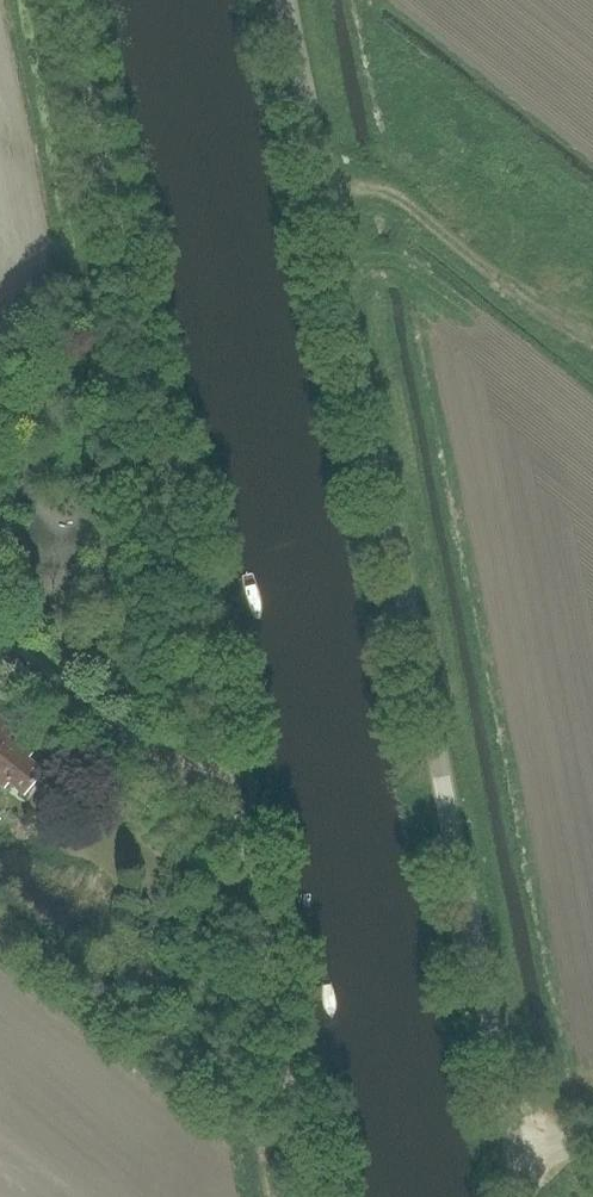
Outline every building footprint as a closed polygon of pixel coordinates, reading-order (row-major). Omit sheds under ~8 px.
[(45,770),(24,753),(33,742),(0,716),(0,781),(8,787),(12,783),(25,794),(45,770)]
